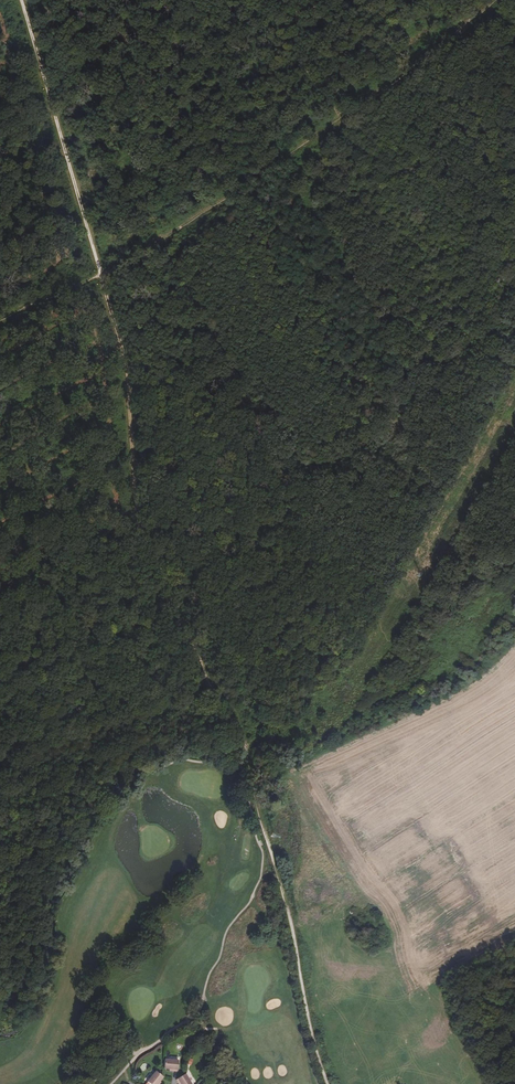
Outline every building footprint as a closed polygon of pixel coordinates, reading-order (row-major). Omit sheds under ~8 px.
[(163,1068),(169,1069),(173,1069),(173,1071),(177,1071),(178,1060),(164,1059),(163,1068)] [(155,1071),(147,1082),(150,1083),(157,1083),(159,1081),(163,1077),(155,1071)] [(185,1075),(176,1080),(178,1083),(179,1083),(180,1083),(190,1083),(185,1075)]
